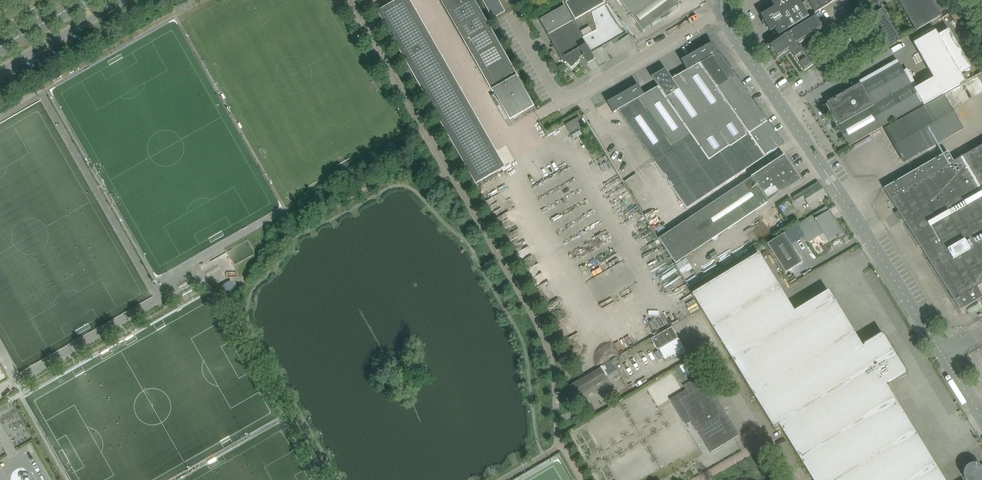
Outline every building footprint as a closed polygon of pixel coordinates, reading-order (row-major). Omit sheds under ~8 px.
[(405,0),(397,0),(377,11),(414,74),(439,60),(405,0)] [(491,90),(492,90),(495,94),(491,96),(497,107),(501,105),(509,119),(512,117),(514,119),(521,115),(520,113),(533,105),(516,76),(517,75),(474,0),(440,0),(491,90)] [(505,11),(499,0),(482,0),(492,18),(493,17),(503,11),(504,11),(505,11)] [(564,6),(573,20),(586,44),(591,53),(618,38),(619,41),(629,35),(628,32),(607,4),(604,0),(566,0),(562,2),(564,6)] [(637,23),(642,31),(679,4),(676,0),(620,0),(637,23)] [(799,0),(772,0),(771,1),(775,7),(761,15),(770,31),(775,28),(779,35),(790,29),(809,17),(799,0)] [(809,17),(814,14),(829,4),(826,0),(799,0),(809,17)] [(915,31),(942,16),(932,0),(897,0),(915,31)] [(595,60),(591,53),(586,44),(573,20),(564,6),(539,20),(559,55),(564,63),(565,62),(571,68),(580,60),(579,58),(583,56),(588,63),(594,60),(595,60)] [(901,40),(881,9),(868,17),(888,47),(901,40)] [(809,17),(790,29),(767,45),(777,59),(788,50),(804,72),(814,65),(799,44),(823,29),(814,14),(809,17)] [(873,105),(836,126),(849,146),(850,145),(892,121),(923,104),(923,105),(964,82),(960,73),(970,67),(948,29),(938,35),(935,30),(913,43),(933,78),(914,89),(899,63),(861,85),(873,105)] [(712,42),(697,51),(703,61),(703,62),(719,52),(718,52),(712,42)] [(697,51),(681,60),(687,70),(703,61),(697,51)] [(679,75),(690,90),(727,64),(722,57),(722,58),(720,59),(716,54),(719,53),(719,52),(703,62),(703,61),(687,70),(679,75)] [(731,71),(727,64),(690,90),(696,99),(731,75),(729,72),(731,71)] [(665,69),(651,77),(658,86),(709,158),(728,145),(721,134),(712,121),(703,108),(696,99),(690,90),(679,75),(672,79),(665,69)] [(696,99),(703,108),(739,82),(735,75),(734,76),(733,77),(731,75),(696,99)] [(703,108),(712,121),(749,95),(748,95),(746,96),(742,90),(743,89),(744,89),(739,82),(703,108)] [(873,105),(861,85),(860,84),(859,85),(858,86),(851,83),(848,91),(847,92),(845,93),(846,94),(847,96),(844,98),(842,97),(839,97),(838,97),(823,106),(836,126),(873,105)] [(644,95),(638,84),(622,93),(629,104),(644,95)] [(644,95),(629,104),(617,110),(686,209),(770,153),(778,148),(779,148),(783,145),(784,145),(779,138),(778,138),(777,140),(773,134),(774,133),(775,133),(766,120),(729,146),(728,145),(709,158),(658,86),(644,95)] [(629,104),(622,93),(607,102),(613,113),(617,110),(629,104)] [(943,94),(893,123),(884,128),(904,163),(963,129),(943,94)] [(749,95),(712,121),(721,134),(758,108),(753,102),(751,104),(747,97),(749,95)] [(762,115),(763,115),(758,108),(721,134),(729,146),(766,120),(765,120),(766,120),(764,121),(760,116),(762,115)] [(569,131),(584,125),(581,117),(566,123),(569,131)] [(578,133),(569,138),(573,145),(582,141),(578,133)] [(953,161),(948,152),(884,188),(898,211),(895,213),(900,221),(903,219),(960,310),(981,297),(981,296),(977,287),(981,284),(981,145),(953,161)] [(784,155),(776,161),(658,239),(675,264),(792,186),(801,180),(784,155)] [(805,198),(812,208),(819,204),(817,202),(826,196),(818,183),(794,198),(797,203),(805,198)] [(826,206),(797,224),(808,242),(824,232),(829,240),(836,236),(837,238),(839,237),(839,236),(843,234),(835,221),(833,222),(828,212),(829,211),(826,206)] [(784,233),(767,244),(785,272),(802,262),(784,233)] [(887,386),(907,373),(882,332),(862,345),(828,290),(794,311),(758,253),(692,294),(773,427),(779,424),(813,479),(944,479),(887,386)] [(673,354),(674,355),(675,358),(686,352),(685,349),(684,348),(676,335),(672,327),(651,339),(657,350),(659,349),(665,359),(673,354)] [(606,363),(600,366),(601,368),(606,376),(616,370),(611,360),(606,363)] [(674,370),(682,383),(688,379),(680,366),(674,370)] [(578,395),(586,391),(607,378),(606,376),(601,368),(572,385),(578,395)] [(724,411),(707,383),(702,375),(699,376),(684,386),(689,394),(680,400),(679,400),(690,417),(689,418),(697,432),(698,431),(711,453),(712,453),(711,452),(739,436),(724,411)] [(981,479),(981,469),(976,461),(962,472),(968,479),(981,479)]
